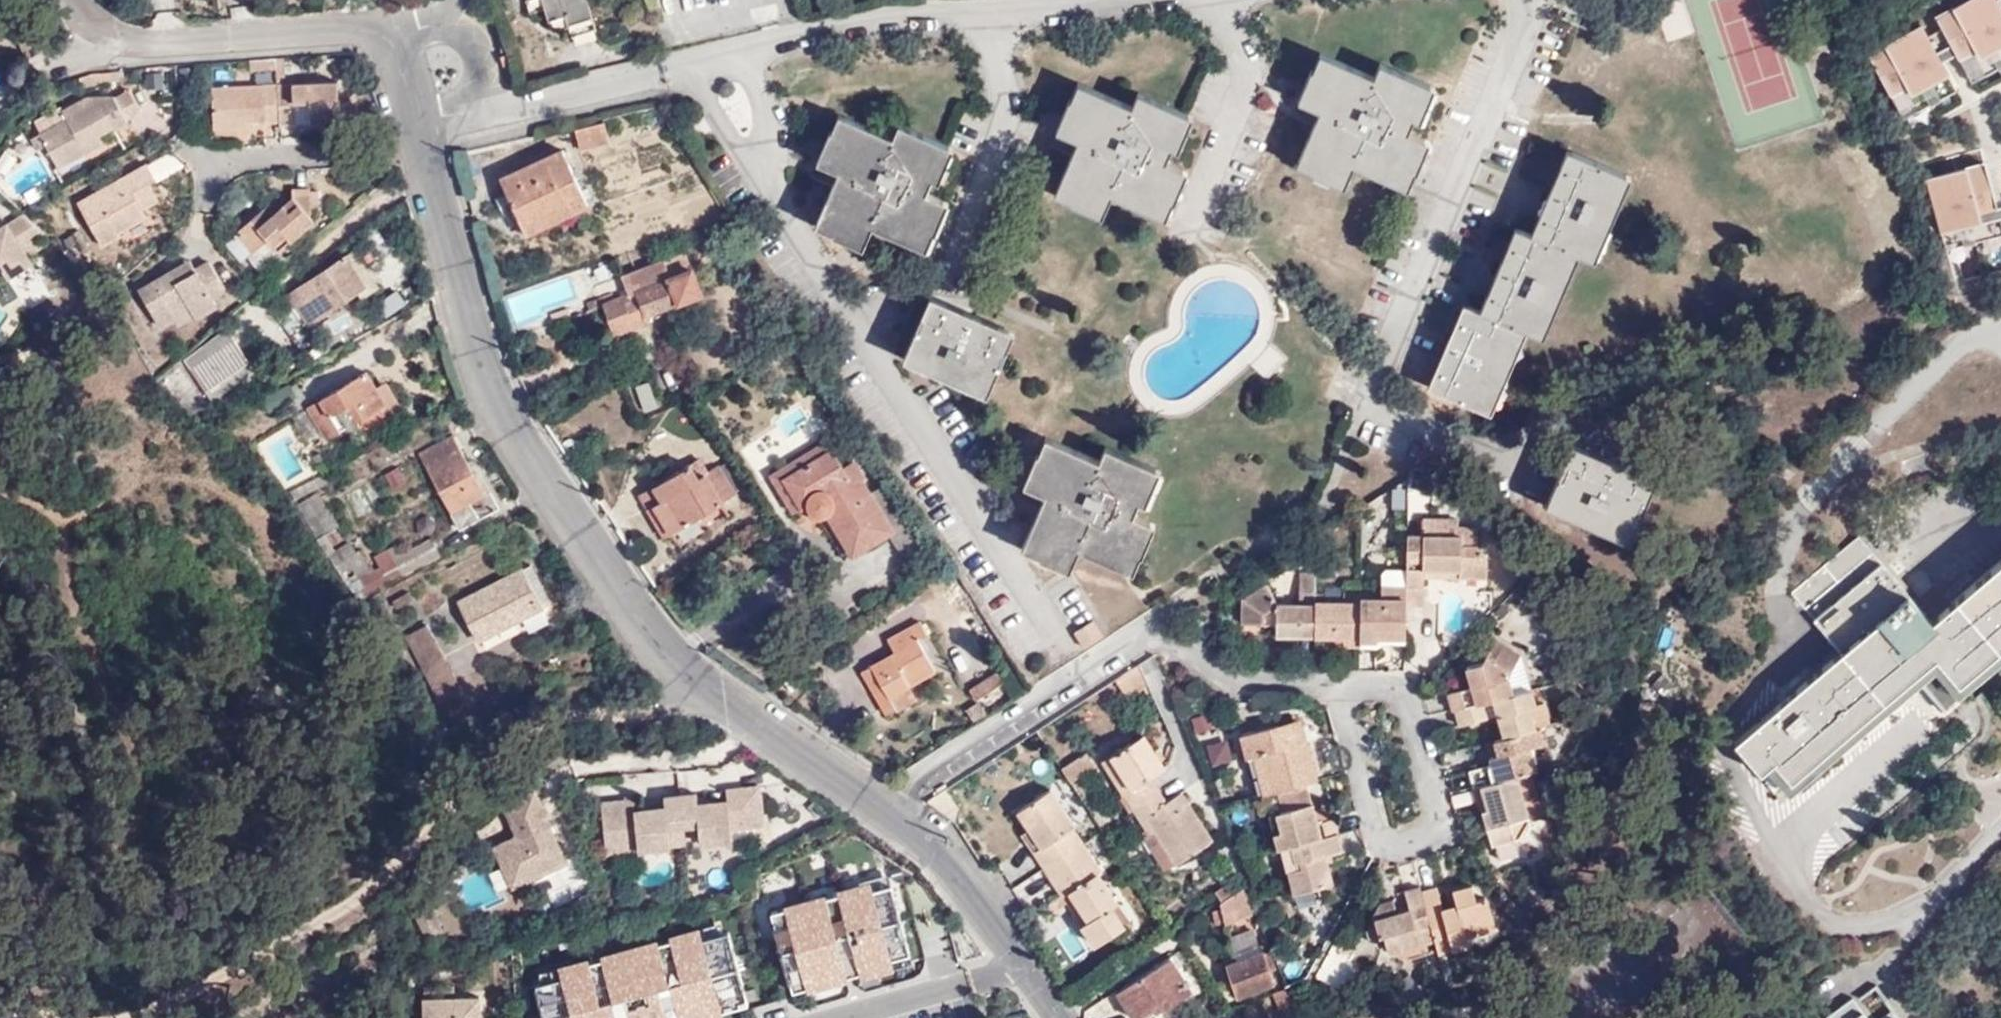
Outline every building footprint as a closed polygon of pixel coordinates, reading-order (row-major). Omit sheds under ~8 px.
[(549,8),(546,0),(530,0),(533,12),(549,8)] [(552,18),(593,6),(591,0),(546,0),(549,8),(552,18)] [(1937,8),(1965,80),(2000,66),(2000,4),(2000,0),(1957,0),(1937,8)] [(576,34),(600,27),(593,6),(552,18),(555,31),(574,25),(576,34)] [(1901,117),(1956,89),(1920,22),(1866,50),(1901,117)] [(1422,118),(1436,83),(1381,60),(1375,73),(1322,50),(1314,67),(1312,67),(1299,98),(1321,108),(1316,119),(1298,161),(1313,168),(1315,170),(1346,184),(1355,163),(1408,186),(1416,168),(1418,168),(1430,137),(1408,128),(1414,116),(1422,118)] [(98,82),(97,71),(87,72),(78,76),(79,86),(98,82)] [(279,124),(295,123),(293,101),(310,101),(310,114),(326,112),(339,112),(338,80),(211,87),(213,129),(251,127),(251,121),(265,121),(267,122),(279,122),(279,124)] [(1132,102),(1086,87),(1066,135),(1079,140),(1075,151),(1060,189),(1107,210),(1113,196),(1159,215),(1177,175),(1183,180),(1188,167),(1167,157),(1173,145),(1179,147),(1194,113),(1138,88),(1132,102)] [(114,98),(127,121),(140,113),(128,90),(114,98)] [(128,124),(127,121),(114,98),(86,98),(62,111),(67,120),(39,135),(45,147),(58,168),(86,153),(81,144),(99,134),(112,126),(114,131),(128,124)] [(293,101),(295,123),(310,122),(310,121),(310,114),(310,101),(293,101)] [(326,120),(326,112),(310,114),(310,121),(326,120)] [(947,144),(901,126),(895,138),(847,120),(828,167),(840,172),(837,179),(821,219),(869,239),(875,227),(922,247),(941,199),(928,193),(947,144)] [(611,146),(606,121),(575,128),(582,153),(611,146)] [(103,143),(99,134),(81,144),(86,153),(103,143)] [(45,147),(39,135),(32,139),(38,150),(45,147)] [(1596,258),(1631,174),(1567,148),(1545,200),(1531,231),(1517,224),(1499,266),(1481,308),(1465,301),(1448,340),(1428,385),(1491,413),(1527,328),(1544,335),(1580,252),(1596,258)] [(527,236),(591,207),(563,149),(501,177),(527,236)] [(1924,175),(1939,232),(1958,227),(1962,244),(1950,247),(1954,261),(1977,255),(2000,249),(1997,232),(2000,231),(2000,203),(1996,205),(1984,159),(1924,175)] [(101,247),(120,236),(118,232),(145,217),(142,210),(158,201),(148,183),(155,179),(146,163),(77,203),(101,247)] [(299,192),(277,210),(268,217),(262,210),(235,233),(253,254),(270,240),(278,250),(321,213),(315,208),(317,203),(317,185),(316,183),(299,183),(299,192)] [(325,185),(317,185),(317,203),(325,203),(325,185)] [(268,217),(277,210),(270,203),(262,210),(268,217)] [(46,233),(25,213),(0,230),(0,270),(3,268),(10,277),(33,262),(23,248),(46,233)] [(118,232),(120,236),(125,247),(154,232),(145,217),(118,232)] [(354,279),(368,269),(355,250),(288,293),(308,323),(356,292),(360,289),(354,279)] [(701,297),(685,253),(620,275),(627,296),(604,304),(614,335),(650,323),(649,316),(701,297)] [(606,258),(581,271),(595,297),(620,284),(606,258)] [(191,273),(196,270),(191,260),(185,263),(191,273)] [(188,303),(194,314),(195,315),(215,303),(211,296),(225,288),(210,262),(196,270),(191,273),(185,263),(184,263),(139,289),(161,327),(176,319),(172,312),(188,303)] [(379,287),(368,269),(354,279),(360,289),(356,292),(361,299),(379,287)] [(988,392),(1015,330),(945,299),(931,293),(904,356),(988,392)] [(178,322),(194,314),(188,303),(172,312),(176,319),(178,322)] [(571,317),(568,308),(550,314),(554,323),(571,317)] [(230,328),(187,357),(193,366),(237,339),(230,328)] [(237,339),(193,366),(214,398),(256,370),(237,339)] [(160,376),(183,400),(201,384),(179,359),(160,376)] [(367,427),(378,421),(385,417),(378,406),(386,402),(376,387),(367,371),(309,407),(327,437),(362,417),(364,421),(367,427)] [(385,417),(378,421),(380,425),(404,410),(386,381),(376,387),(386,402),(378,406),(385,417)] [(268,412),(297,398),(289,383),(261,396),(268,412)] [(635,388),(643,412),(656,407),(649,383),(635,388)] [(361,430),(367,427),(364,421),(357,424),(361,430)] [(498,507),(489,491),(485,493),(470,465),(454,435),(419,453),(459,528),(498,507)] [(1628,540),(1657,477),(1597,449),(1574,439),(1545,503),(1628,540)] [(1155,467),(1109,447),(1103,461),(1055,441),(1035,488),(1047,494),(1043,504),(1026,541),(1076,562),(1081,550),(1129,567),(1148,520),(1136,514),(1155,467)] [(786,482),(834,452),(828,444),(770,480),(793,516),(802,510),(786,482)] [(831,525),(872,500),(870,496),(863,484),(864,481),(854,464),(844,469),(834,452),(786,482),(802,510),(806,508),(813,518),(821,519),(827,517),(831,525)] [(485,493),(489,491),(474,463),(470,465),(485,493)] [(657,505),(674,534),(724,502),(707,474),(699,479),(690,464),(640,496),(649,510),(657,505)] [(707,474),(724,502),(735,494),(718,467),(707,474)] [(323,476),(288,495),(293,502),(328,484),(323,476)] [(349,491),(356,516),(380,510),(374,485),(349,491)] [(1391,508),(1406,507),(1404,485),(1389,487),(1391,508)] [(872,500),(888,489),(886,486),(870,496),(872,500)] [(908,521),(888,489),(872,500),(891,531),(908,521)] [(296,506),(357,599),(439,554),(430,537),(400,554),(394,544),(372,556),(378,566),(369,571),(357,551),(353,552),(346,541),(334,548),(331,544),(341,539),(334,526),(338,522),(319,495),(296,506)] [(831,525),(822,531),(843,563),(851,557),(853,560),(893,534),(891,531),(872,500),(831,525)] [(667,538),(674,534),(657,505),(649,510),(667,538)] [(432,528),(432,519),(427,516),(417,522),(415,528),(424,534),(432,528)] [(1429,518),(1428,535),(1463,535),(1463,526),(1463,519),(1429,518)] [(929,553),(908,521),(891,531),(893,534),(912,563),(929,553)] [(1428,535),(1411,534),(1410,576),(1410,586),(1410,591),(1429,591),(1429,577),(1430,570),(1463,570),(1463,576),(1492,576),(1492,556),(1483,546),(1483,528),(1463,526),(1463,535),(1428,535)] [(1948,608),(1934,591),(1917,606),(1858,539),(1792,595),(1841,653),(1735,744),(1760,774),(1759,775),(1774,793),(1781,787),(1783,789),(1913,677),(1920,684),(1942,711),(1965,691),(1959,685),(2000,648),(2000,562),(1948,608)] [(543,610),(552,605),(532,563),(460,600),(480,640),(522,619),(527,628),(547,619),(543,610)] [(1321,601),(1321,573),(1306,573),(1305,604),(1283,604),(1272,584),(1248,598),(1248,625),(1282,625),(1282,637),(1320,638),(1321,601)] [(1410,586),(1410,576),(1387,575),(1387,585),(1410,586)] [(1491,587),(1492,576),(1463,576),(1463,577),(1463,587),(1491,587)] [(1387,590),(1366,590),(1366,594),(1365,647),(1382,647),(1383,637),(1383,628),(1410,628),(1410,605),(1410,591),(1410,586),(1387,585),(1387,590)] [(1410,591),(1410,605),(1429,605),(1429,591),(1410,591)] [(1348,646),(1365,647),(1366,594),(1350,593),(1350,602),(1321,601),(1320,638),(1348,638),(1348,646)] [(1088,649),(1107,636),(1096,620),(1077,632),(1088,649)] [(883,686),(888,698),(910,687),(937,671),(920,640),(930,634),(923,621),(902,633),(890,640),(896,652),(860,672),(872,692),(883,686)] [(463,691),(429,626),(406,637),(441,701),(463,691)] [(1383,637),(1409,638),(1410,628),(1383,628),(1383,637)] [(1452,690),(1456,709),(1458,708),(1487,701),(1499,697),(1536,687),(1527,648),(1501,635),(1486,661),(1468,666),(1473,684),(1452,690)] [(2000,660),(2000,648),(1959,685),(1965,691),(2000,660)] [(1147,665),(1123,681),(1133,697),(1154,683),(1147,665)] [(975,705),(1004,686),(998,677),(969,695),(975,705)] [(1790,797),(1920,684),(1913,677),(1783,789),(1790,797)] [(1509,735),(1541,726),(1535,704),(1542,703),(1539,686),(1536,687),(1499,697),(1509,735)] [(910,687),(888,698),(897,713),(918,701),(910,687)] [(1487,701),(1458,708),(1462,723),(1491,714),(1487,701)] [(973,723),(985,716),(978,706),(967,714),(973,723)] [(1209,713),(1191,717),(1195,735),(1213,731),(1209,713)] [(1285,746),(1308,742),(1304,725),(1280,726),(1285,746)] [(1535,770),(1544,768),(1541,755),(1554,752),(1547,725),(1541,726),(1509,735),(1500,738),(1504,754),(1498,756),(1503,779),(1535,770)] [(1309,783),(1318,781),(1308,742),(1285,746),(1280,726),(1241,735),(1248,759),(1254,758),(1263,756),(1274,794),(1280,792),(1309,783)] [(1148,731),(1115,752),(1135,784),(1126,790),(1143,816),(1149,813),(1180,862),(1216,837),(1185,790),(1170,798),(1154,772),(1168,764),(1148,731)] [(1205,742),(1209,765),(1233,761),(1229,737),(1205,742)] [(1500,738),(1493,739),(1498,756),(1504,754),(1500,738)] [(1064,766),(1073,779),(1098,762),(1091,750),(1064,766)] [(1135,784),(1115,752),(1106,758),(1126,790),(1135,784)] [(1254,758),(1264,796),(1274,794),(1263,756),(1254,758)] [(1547,816),(1535,770),(1503,779),(1487,784),(1492,798),(1503,796),(1506,804),(1489,808),(1498,842),(1527,834),(1533,820),(1547,816)] [(1293,845),(1341,832),(1338,819),(1321,824),(1317,811),(1309,783),(1280,792),(1285,810),(1279,812),(1285,832),(1276,834),(1280,849),(1293,845)] [(1487,784),(1482,785),(1489,808),(1506,804),(1503,796),(1492,798),(1487,784)] [(764,823),(760,785),(740,788),(740,795),(728,796),(728,800),(699,803),(697,792),(681,794),(685,826),(700,824),(702,843),(734,839),(733,827),(764,823)] [(740,795),(740,788),(727,789),(728,796),(740,795)] [(1038,851),(1048,866),(1084,842),(1073,827),(1077,824),(1054,788),(1019,811),(1030,828),(1044,847),(1038,851)] [(509,888),(568,864),(537,789),(500,804),(513,835),(491,845),(509,888)] [(672,846),(670,828),(685,826),(681,794),(665,796),(667,807),(637,810),(636,807),(624,808),(623,801),(603,803),(607,841),(638,837),(640,850),(672,846)] [(636,807),(635,799),(623,801),(624,808),(636,807)] [(1321,824),(1338,819),(1334,807),(1317,811),(1321,824)] [(1271,815),(1276,834),(1285,832),(1279,812),(1271,815)] [(1168,865),(1180,862),(1149,813),(1143,816),(1150,826),(1144,829),(1168,865)] [(1024,831),(1038,851),(1044,847),(1030,828),(1024,831)] [(1345,847),(1341,832),(1293,845),(1297,860),(1303,859),(1306,866),(1291,870),(1298,892),(1337,881),(1328,852),(1345,847)] [(640,850),(638,837),(607,841),(608,854),(640,850)] [(1084,842),(1048,866),(1066,894),(1073,889),(1091,918),(1085,922),(1097,942),(1126,925),(1114,906),(1119,902),(1098,871),(1102,869),(1086,845),(1084,842)] [(1220,889),(1225,898),(1234,892),(1237,891),(1232,882),(1220,889)] [(891,883),(769,916),(791,997),(851,981),(913,965),(891,883)] [(1234,892),(1241,914),(1256,910),(1245,884),(1237,891),(1234,892)] [(1426,890),(1424,884),(1407,889),(1413,907),(1400,911),(1397,898),(1381,901),(1376,911),(1381,929),(1386,929),(1389,942),(1394,947),(1438,934),(1426,890)] [(1452,938),(1468,934),(1497,927),(1490,901),(1485,898),(1479,900),(1475,885),(1456,890),(1460,905),(1446,908),(1440,886),(1426,890),(1438,934),(1450,931),(1452,938)] [(1313,888),(1294,894),(1298,909),(1317,903),(1313,888)] [(1073,889),(1066,894),(1085,922),(1091,918),(1073,889)] [(1225,898),(1221,901),(1226,918),(1241,914),(1234,892),(1225,898)] [(445,930),(430,905),(415,914),(430,938),(445,930)] [(532,975),(544,1017),(710,1017),(745,1008),(721,922),(532,975)] [(1229,936),(1236,952),(1259,942),(1252,926),(1229,936)] [(1071,955),(1082,948),(1071,929),(1060,935),(1071,955)] [(1438,934),(1443,950),(1471,942),(1468,934),(1452,938),(1450,931),(1438,934)] [(1239,997),(1286,980),(1274,951),(1229,967),(1239,997)] [(1172,957),(1119,992),(1135,1017),(1137,1017),(1161,1002),(1166,1009),(1193,990),(1172,957)] [(432,984),(415,985),(418,1017),(473,1017),(471,992),(446,995),(433,995),(432,984)] [(445,984),(432,984),(433,995),(446,995),(445,984)] [(1283,1008),(1295,1003),(1289,988),(1277,992),(1283,1008)] [(1851,997),(1825,1016),(1826,1017),(1867,1017),(1851,997)]
